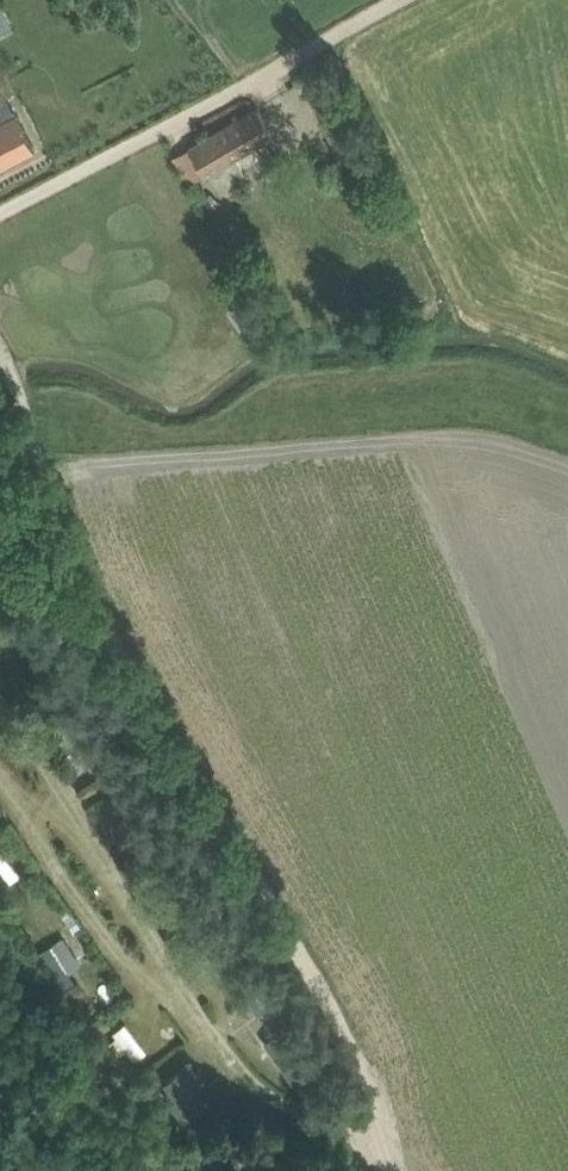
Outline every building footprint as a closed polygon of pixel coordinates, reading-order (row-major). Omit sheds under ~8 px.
[(257,107),(189,147),(205,174),(273,134),(257,107)] [(33,149),(15,114),(0,122),(0,166),(33,149)] [(209,191),(202,198),(211,208),(218,200),(209,191)] [(123,765),(103,778),(109,788),(129,775),(123,765)] [(8,877),(17,871),(0,849),(0,866),(8,877)] [(40,953),(56,977),(78,963),(62,939),(40,953)] [(62,992),(70,1005),(87,995),(78,981),(62,992)] [(125,1021),(113,1030),(119,1038),(117,1039),(122,1046),(124,1045),(136,1059),(148,1050),(125,1021)] [(285,1026),(263,1042),(294,1086),(316,1070),(285,1026)] [(204,1086),(186,1063),(164,1080),(169,1088),(162,1093),(183,1121),(209,1102),(199,1090),(204,1086)] [(182,1145),(192,1157),(200,1151),(216,1170),(233,1170),(246,1160),(212,1121),(182,1145)]
